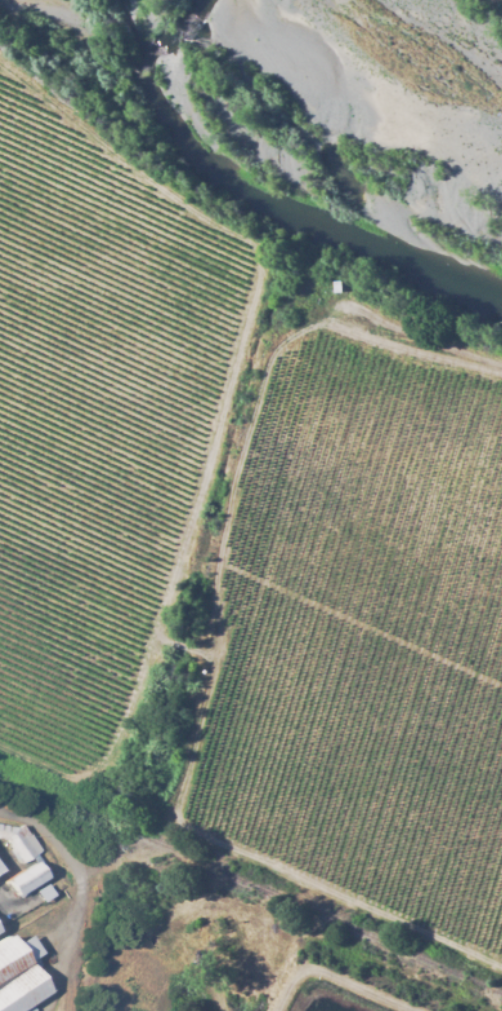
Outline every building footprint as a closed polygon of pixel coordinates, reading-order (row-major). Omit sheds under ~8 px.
[(25,827),(0,823),(0,837),(7,839),(13,849),(13,850),(20,863),(40,851),(25,827)] [(7,877),(16,894),(47,879),(38,861),(7,877)] [(35,1010),(30,1003),(50,991),(36,968),(41,965),(35,956),(41,952),(30,934),(18,942),(13,935),(0,943),(0,1010),(34,1010),(35,1010)]
